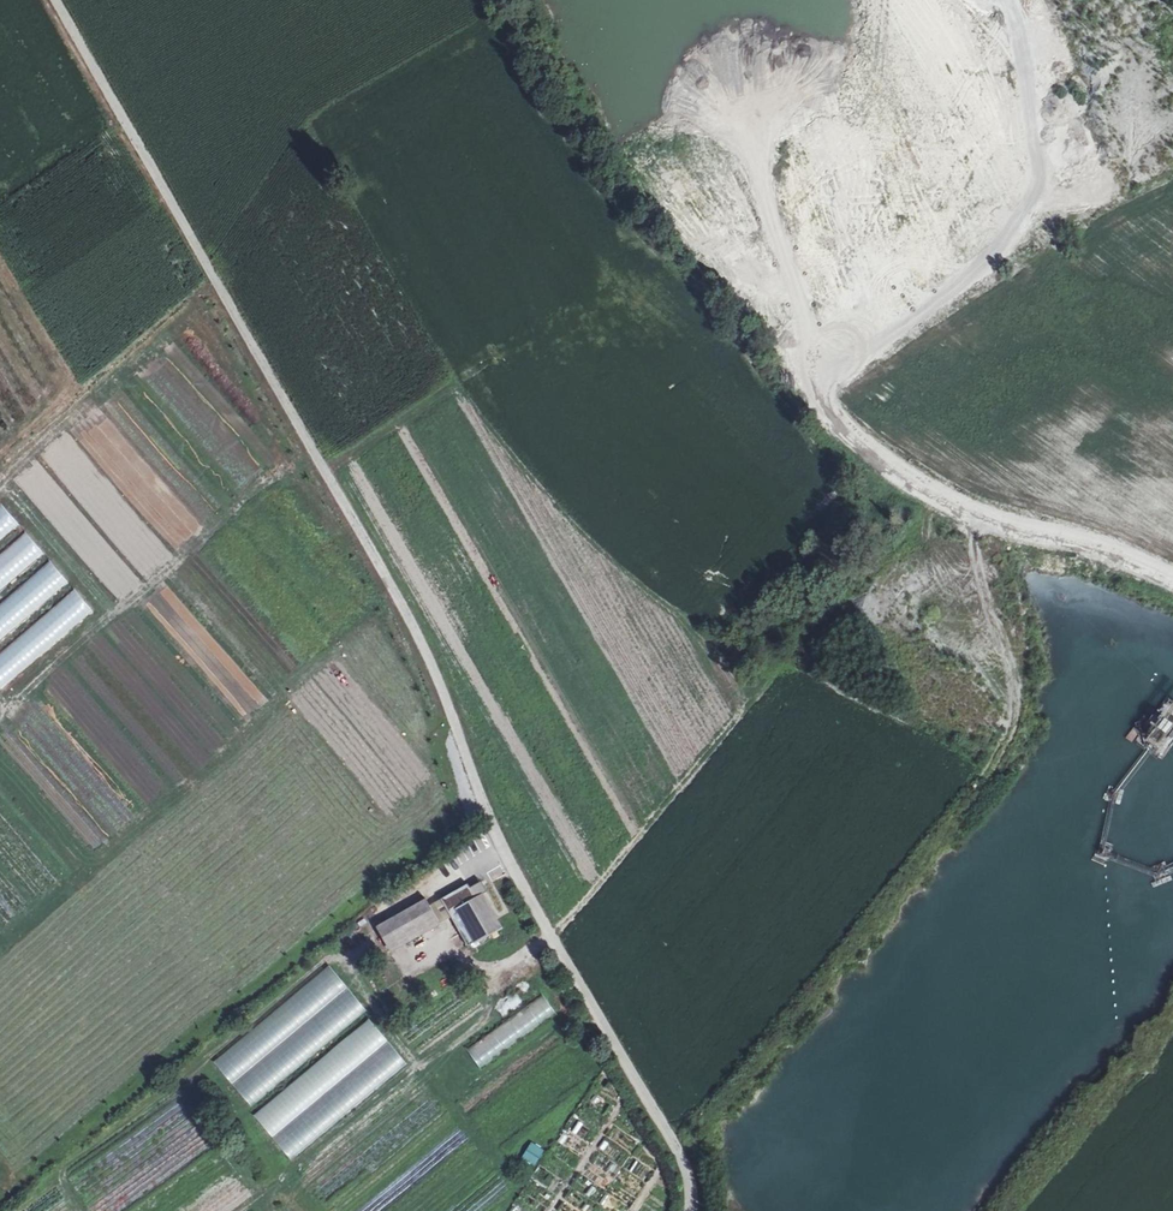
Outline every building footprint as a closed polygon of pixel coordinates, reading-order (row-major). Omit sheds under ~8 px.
[(978,552),(981,542),(970,539),(967,549),(978,552)] [(473,879),(463,884),(471,898),(480,892),(473,879)] [(456,911),(462,908),(478,936),(479,938),(507,923),(487,888),(480,892),(471,898),(463,884),(446,893),(456,911)] [(430,893),(397,911),(409,933),(442,915),(430,893)] [(377,919),(390,908),(381,898),(368,910),(377,919)] [(462,908),(456,911),(471,940),(478,936),(462,908)] [(393,942),(409,933),(397,911),(381,920),(393,942)] [(440,936),(444,934),(449,942),(461,936),(451,917),(434,925),(440,936)] [(330,967),(210,1060),(290,1162),(410,1067),(330,967)] [(542,993),(467,1051),(481,1069),(557,1014),(542,993)] [(460,1092),(470,1105),(486,1093),(476,1081),(460,1092)] [(640,1164),(634,1173),(645,1180),(651,1171),(640,1164)]
